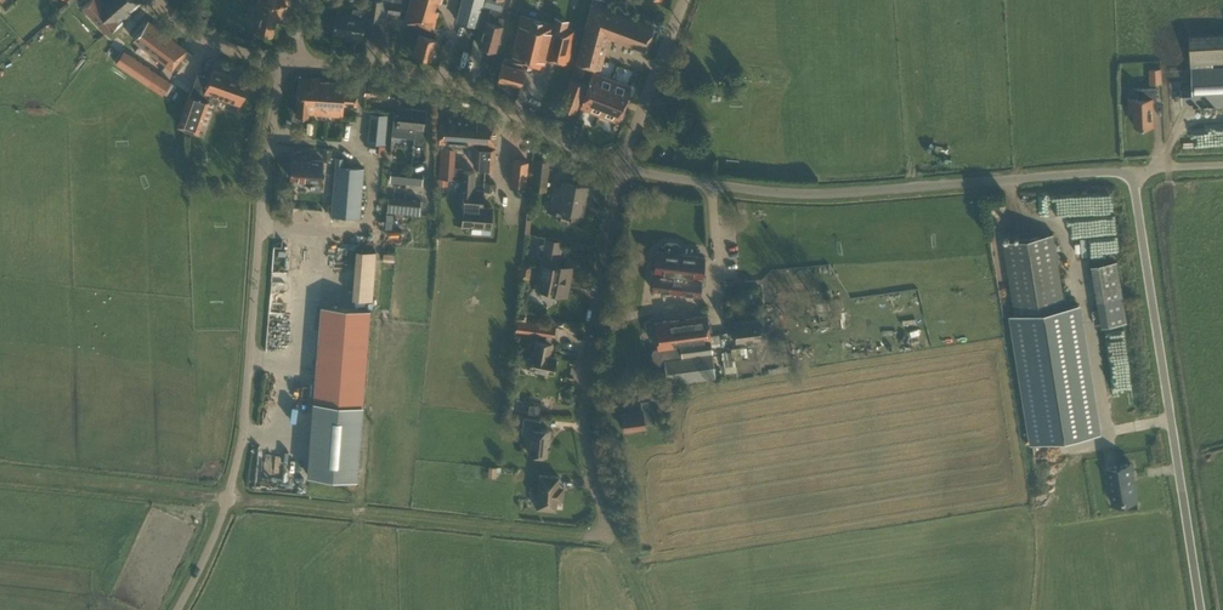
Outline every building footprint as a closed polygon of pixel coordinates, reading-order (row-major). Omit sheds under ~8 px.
[(141,2),(140,0),(89,0),(82,6),(107,32),(119,21),(141,2)] [(257,2),(259,2),(257,10),(259,11),(255,31),(272,35),(276,18),(279,19),(282,7),(286,8),(288,0),(257,0),(257,2)] [(382,0),(371,0),(368,18),(379,19),(382,0)] [(401,2),(389,0),(387,13),(399,15),(401,2)] [(442,0),(410,0),(403,21),(422,27),(420,33),(419,32),(413,53),(430,59),(437,38),(432,36),(434,29),(433,29),(439,11),(435,9),(437,3),(441,4),(442,0)] [(457,21),(476,25),(484,0),(462,0),(457,21)] [(484,5),(491,7),(487,20),(486,20),(479,46),(495,50),(504,18),(498,16),(500,9),(501,9),(503,0),(485,0),(484,5)] [(586,24),(576,60),(585,62),(592,64),(600,67),(609,36),(616,39),(645,50),(654,27),(649,25),(595,5),(592,4),(586,24)] [(353,7),(352,15),(336,13),(332,33),(361,37),(366,9),(353,7)] [(544,68),(547,58),(568,63),(576,30),(567,28),(569,20),(555,16),(552,24),(520,15),(510,59),(505,58),(503,63),(498,79),(519,85),(524,68),(522,67),(523,62),(544,68)] [(186,49),(148,20),(133,39),(171,68),(186,49)] [(1190,34),(1192,88),(1181,88),(1182,101),(1193,100),(1193,106),(1222,105),(1222,67),(1214,67),(1213,62),(1222,62),(1222,33),(1190,34)] [(162,95),(171,81),(124,50),(115,63),(162,95)] [(576,61),(573,73),(582,75),(585,62),(576,60),(576,61)] [(212,67),(209,77),(198,73),(190,94),(189,93),(177,126),(198,134),(210,101),(212,102),(217,100),(218,97),(239,104),(247,80),(212,67)] [(1163,83),(1162,68),(1149,68),(1150,84),(1163,83)] [(593,71),(579,107),(618,121),(624,104),(631,86),(593,71)] [(315,119),(315,113),(316,98),(310,98),(311,78),(298,77),(296,102),(297,102),(296,114),(308,115),(308,119),(315,119)] [(326,114),(329,81),(320,80),(320,78),(311,77),(311,78),(310,98),(316,98),(315,113),(326,114)] [(571,78),(561,106),(575,111),(579,99),(585,83),(571,78)] [(343,104),(344,81),(344,80),(336,79),(336,82),(329,81),(326,114),(342,115),(343,104)] [(344,81),(343,104),(356,105),(358,82),(344,81)] [(389,95),(389,84),(365,82),(365,93),(389,95)] [(1134,126),(1154,125),(1153,99),(1157,98),(1157,87),(1138,88),(1139,98),(1129,99),(1129,110),(1134,110),(1134,126)] [(394,114),(392,135),(415,137),(414,142),(422,143),(423,128),(425,109),(399,107),(398,115),(394,114)] [(440,143),(438,177),(454,178),(460,178),(460,169),(463,169),(463,167),(454,167),(456,148),(455,148),(455,144),(475,145),(475,156),(474,166),(493,167),(494,150),(491,150),(492,146),(496,146),(498,117),(470,115),(470,111),(441,109),(439,143),(440,143)] [(687,134),(696,118),(684,111),(675,126),(687,134)] [(384,144),(387,114),(370,113),(367,142),(384,144)] [(291,159),(290,178),(310,179),(309,190),(321,191),(322,176),(320,176),(322,159),(313,158),(312,161),(307,160),(307,155),(296,154),(296,159),(291,159)] [(335,157),(331,215),(360,217),(364,167),(342,165),(343,157),(335,157)] [(525,185),(528,161),(513,159),(510,183),(525,185)] [(534,159),(533,177),(547,179),(549,161),(534,159)] [(460,178),(459,194),(464,195),(462,226),(472,227),(471,232),(490,233),(491,226),(492,207),(482,206),(483,190),(474,189),(475,170),(463,169),(460,169),(460,178)] [(422,184),(422,173),(391,170),(390,182),(422,184)] [(549,202),(547,211),(561,213),(562,212),(581,215),(581,212),(584,196),(580,195),(582,186),(563,182),(563,187),(555,186),(552,202),(549,202)] [(495,191),(496,184),(484,183),(483,190),(495,191)] [(420,214),(420,200),(388,197),(387,212),(420,214)] [(1054,233),(1003,242),(1015,315),(1012,316),(1019,355),(1033,443),(1099,432),(1082,323),(1079,305),(1066,307),(1054,233)] [(541,265),(537,287),(549,289),(566,293),(570,270),(571,267),(563,265),(557,264),(561,244),(545,241),(545,244),(542,244),(539,246),(537,253),(539,256),(543,257),(541,265)] [(654,271),(652,289),(699,295),(702,277),(704,256),(679,253),(680,246),(677,243),(668,242),(665,245),(664,251),(656,250),(654,271)] [(352,298),(372,300),(376,251),(356,249),(352,298)] [(384,253),(383,261),(394,262),(395,254),(384,253)] [(1064,280),(1072,279),(1070,257),(1062,258),(1064,280)] [(1126,321),(1123,298),(1117,261),(1092,265),(1102,325),(1126,321)] [(521,262),(519,279),(529,280),(531,264),(521,262)] [(747,288),(747,300),(757,299),(756,287),(747,288)] [(816,311),(829,309),(827,298),(815,300),(816,311)] [(313,402),(307,475),(356,479),(362,406),(370,309),(321,305),(313,402)] [(654,350),(652,352),(653,359),(656,361),(658,360),(658,362),(660,364),(665,364),(667,383),(716,377),(711,345),(720,344),(719,333),(710,334),(707,316),(654,323),(657,349),(654,350)] [(736,340),(762,337),(759,318),(733,321),(736,340)] [(529,322),(528,331),(542,333),(543,324),(532,322),(529,322)] [(529,369),(553,373),(556,357),(549,355),(551,344),(536,341),(533,352),(532,352),(529,369)] [(723,358),(724,366),(732,365),(730,357),(723,358)] [(641,401),(642,409),(642,411),(621,414),(623,429),(625,429),(627,433),(634,432),(635,428),(645,426),(644,420),(654,418),(651,399),(641,401)] [(529,404),(529,412),(539,413),(540,405),(529,404)] [(549,440),(550,430),(540,429),(541,419),(523,417),(521,432),(530,433),(528,453),(547,455),(548,440),(549,440)] [(1131,463),(1107,467),(1110,482),(1113,500),(1123,498),(1123,499),(1126,499),(1126,498),(1137,496),(1134,481),(1131,463)] [(488,466),(487,476),(496,477),(497,468),(488,466)] [(559,476),(539,474),(536,508),(555,510),(556,500),(562,500),(563,487),(558,486),(559,476)]
